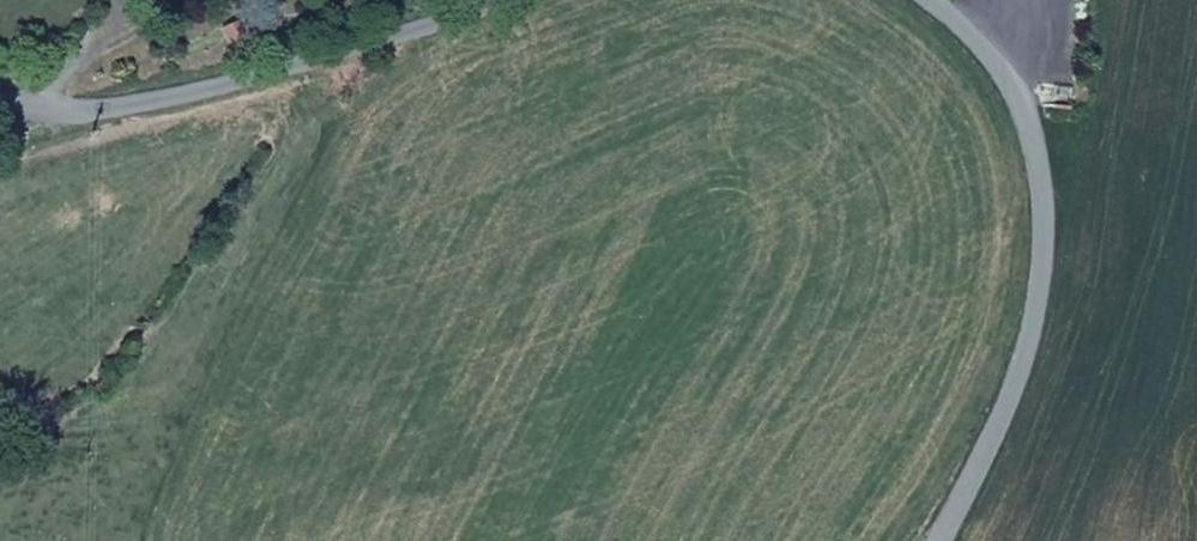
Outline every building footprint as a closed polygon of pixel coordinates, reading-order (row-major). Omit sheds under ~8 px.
[(235,43),(234,28),(216,29),(215,45),(235,43)]
